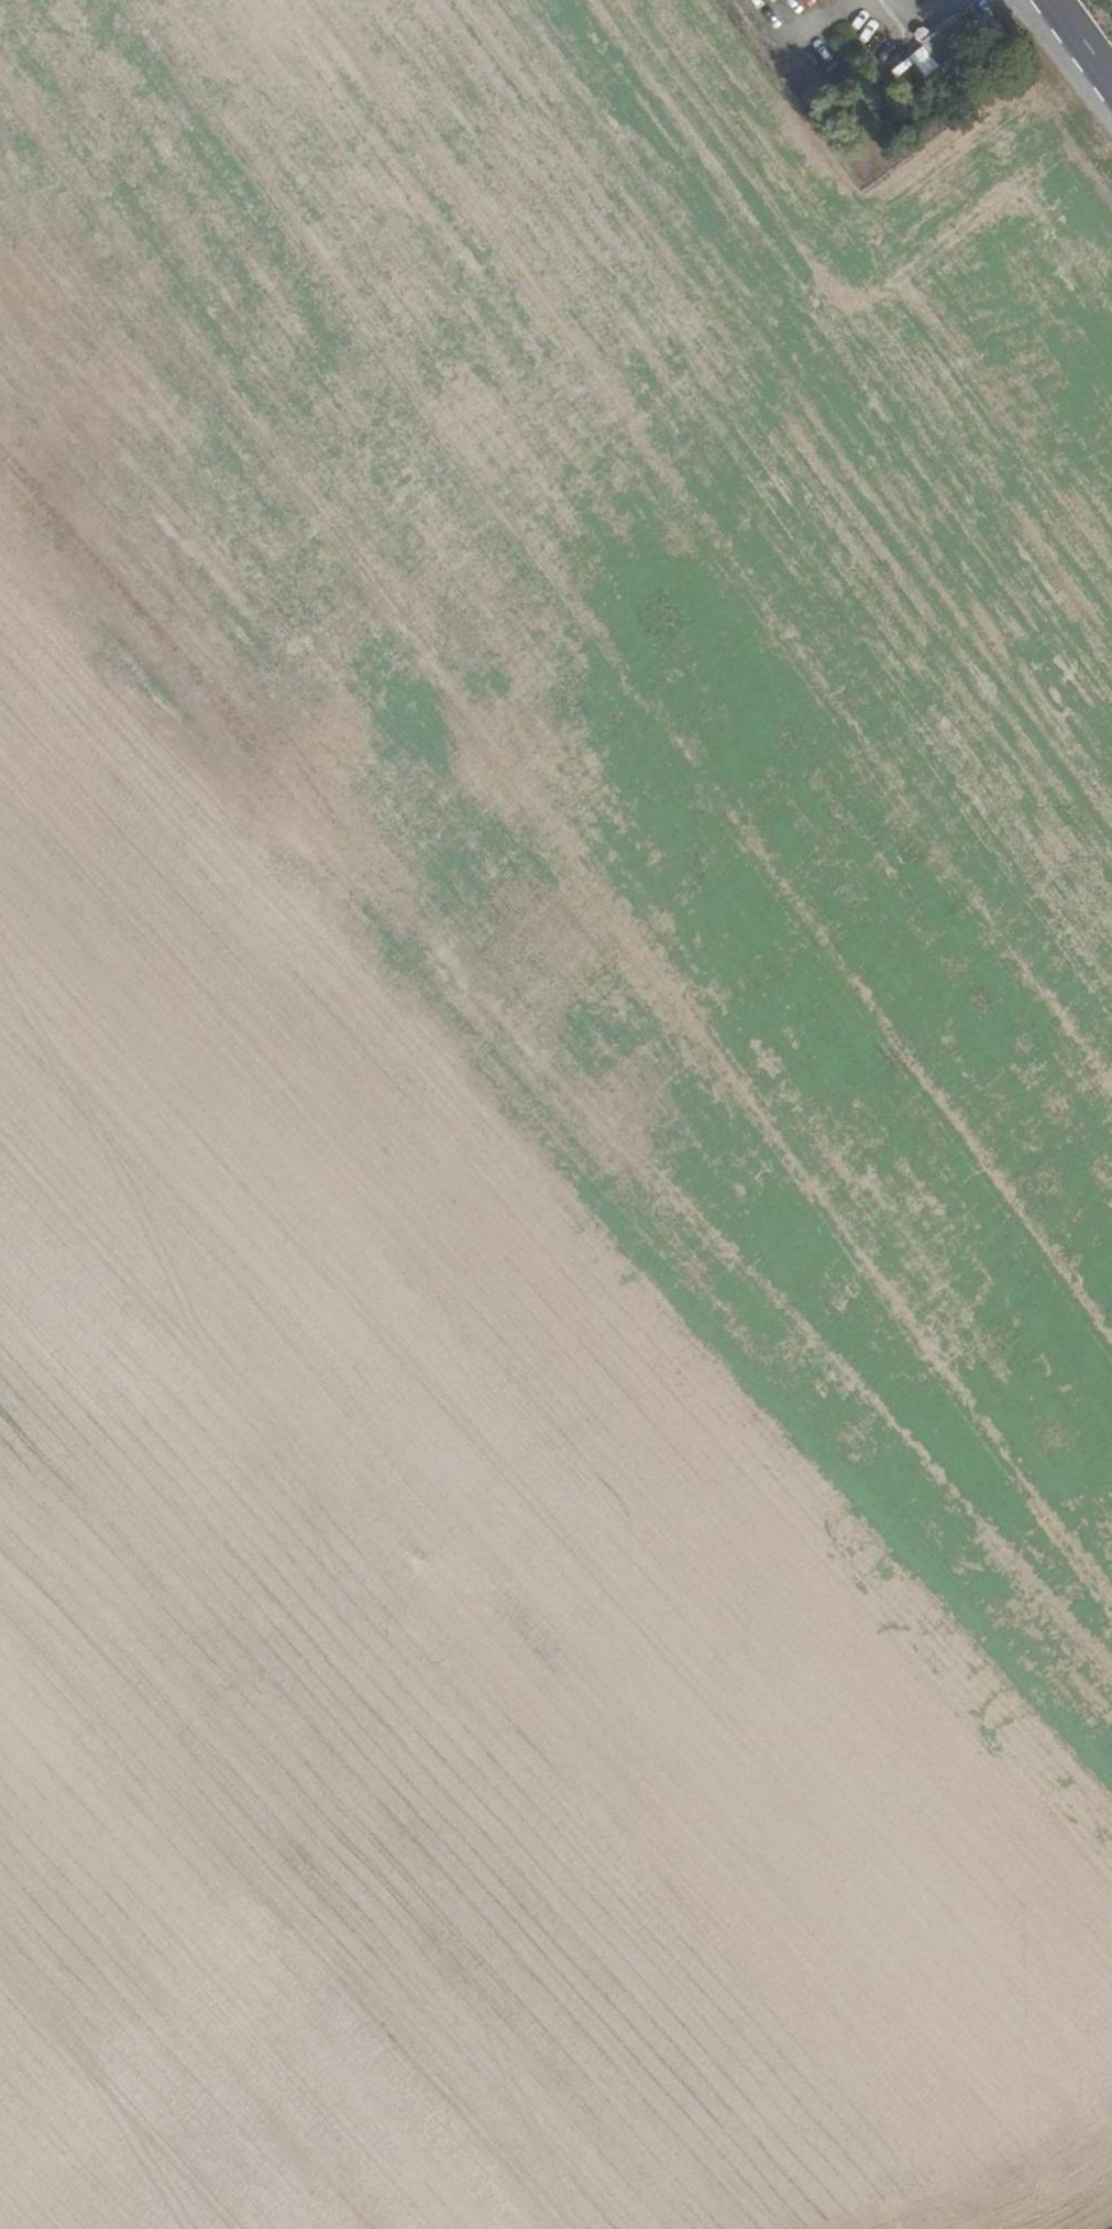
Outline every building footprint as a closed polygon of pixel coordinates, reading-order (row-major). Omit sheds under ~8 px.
[(954,18),(922,39),(937,63),(970,41),(954,18)]
